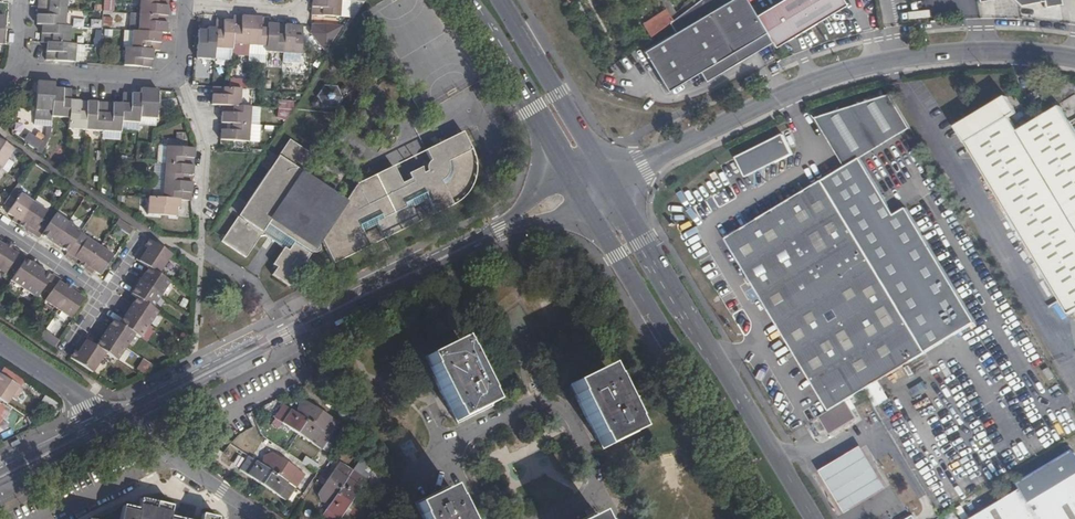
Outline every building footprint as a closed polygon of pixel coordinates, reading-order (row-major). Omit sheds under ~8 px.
[(67,0),(39,0),(39,8),(66,10),(67,0)] [(140,15),(168,17),(169,0),(166,0),(141,0),(140,15)] [(319,0),(312,0),(310,17),(338,20),(340,2),(319,0)] [(745,0),(698,0),(694,3),(671,20),(670,21),(676,31),(643,51),(668,90),(700,71),(706,80),(770,42),(754,16),(745,0)] [(667,13),(671,20),(694,3),(692,0),(676,12),(667,0),(660,0),(667,13)] [(754,16),(770,42),(773,47),(845,5),(842,0),(781,0),(754,16)] [(1019,6),(1044,1),(1045,8),(1050,7),(1054,10),(1057,6),(1062,5),(1061,0),(1018,0),(1019,6)] [(350,20),(351,2),(345,2),(340,2),(338,20),(350,20)] [(65,27),(66,10),(39,8),(37,25),(43,26),(65,27)] [(667,13),(644,28),(649,37),(670,21),(671,20),(667,13)] [(140,15),(139,33),(161,34),(167,35),(168,17),(140,15)] [(232,46),(249,47),(251,19),(234,18),(234,23),(232,46)] [(73,27),(84,27),(85,20),(74,19),(73,27)] [(268,25),(269,20),(251,19),(249,47),(249,56),(266,57),(266,53),(267,48),(268,25)] [(215,50),(232,51),(232,46),(234,23),(217,22),(216,30),(215,50)] [(266,53),(284,55),(286,27),(268,25),(267,48),(266,53)] [(69,46),(70,28),(65,27),(43,26),(41,44),(48,44),(69,46)] [(302,56),(304,28),(286,27),(284,55),(302,56)] [(316,41),(319,43),(325,49),(329,45),(325,40),(325,35),(322,34),(317,28),(312,32),(315,36),(316,41)] [(197,60),(214,61),(215,50),(216,30),(208,29),(207,32),(199,31),(197,60)] [(124,32),(122,50),(125,50),(132,50),(133,32),(124,32)] [(133,32),(132,50),(153,52),(160,53),(161,34),(139,33),(133,32)] [(74,63),(75,46),(69,46),(48,44),(46,61),(74,63)] [(74,63),(84,64),(85,47),(75,46),(74,63)] [(125,50),(123,67),(152,69),(153,52),(132,50),(125,50)] [(229,80),(229,87),(241,87),(241,79),(229,80)] [(35,112),(52,113),(53,89),(53,84),(37,83),(35,112)] [(325,86),(317,98),(323,109),(337,111),(344,100),(342,96),(346,96),(349,92),(347,88),(343,88),(340,91),(338,87),(325,86)] [(51,118),(68,119),(69,102),(70,90),(53,89),(52,113),(51,118)] [(240,108),(241,91),(229,90),(213,89),(212,105),(223,106),(240,108)] [(156,121),(158,91),(141,90),(140,96),(139,120),(156,121)] [(121,123),(138,124),(139,120),(140,96),(123,94),(122,106),(121,123)] [(891,96),(814,118),(844,167),(860,158),(910,128),(891,96)] [(1068,113),(1074,109),(1074,96),(1062,102),(1068,113)] [(68,130),(85,132),(87,103),(69,102),(68,119),(68,130)] [(85,132),(102,133),(104,104),(87,103),(85,132)] [(1002,103),(959,128),(1070,317),(1074,314),(1074,127),(1064,109),(1020,135),(1002,103)] [(102,133),(120,134),(121,123),(122,106),(104,104),(102,133)] [(249,125),(251,109),(240,108),(223,106),(222,123),(249,125)] [(34,121),(51,122),(51,118),(52,113),(35,112),(34,121)] [(248,143),(249,125),(222,123),(220,141),(248,143)] [(782,135),(736,159),(746,178),(792,154),(782,135)] [(346,203),(319,243),(330,265),(367,247),(360,232),(375,225),(382,239),(420,221),(412,206),(428,199),(435,213),(451,205),(455,203),(458,201),(461,199),(463,196),(466,194),(468,191),(470,187),(472,184),(473,181),(474,177),(475,174),(475,170),(475,167),(475,163),(475,159),(474,156),(473,153),(471,149),(465,136),(439,149),(437,144),(426,150),(431,162),(430,163),(429,164),(429,165),(428,167),(427,168),(428,170),(428,172),(423,174),(422,172),(422,171),(422,169),(422,167),(423,165),(408,173),(412,180),(403,185),(393,166),(356,185),(344,202),(346,203)] [(13,150),(0,141),(0,170),(13,150)] [(193,166),(195,150),(180,149),(180,142),(168,141),(166,164),(193,166)] [(300,172),(302,173),(313,156),(290,141),(278,158),(283,161),(273,174),(269,172),(247,204),(251,208),(242,221),(238,219),(221,243),(245,259),(261,235),(283,249),(272,267),(274,268),(272,271),(274,272),(272,277),(289,288),(292,284),(294,286),(296,283),(298,284),(310,267),(308,265),(310,263),(307,261),(314,251),(268,220),(300,172)] [(926,352),(976,322),(906,208),(894,215),(860,158),(844,167),(822,180),(926,352)] [(166,164),(165,181),(192,183),(193,166),(166,164)] [(346,203),(344,202),(330,224),(327,227),(326,229),(324,230),(322,230),(319,231),(316,230),(314,230),(312,230),(310,231),(308,231),(306,232),(304,234),(302,235),(301,235),(299,236),(296,235),(281,226),(277,224),(276,222),(274,221),(274,219),(274,217),(274,215),(275,212),(302,173),(300,172),(268,220),(314,251),(319,243),(346,203)] [(344,202),(302,173),(275,212),(274,215),(274,217),(274,219),(274,221),(276,222),(277,224),(281,226),(296,235),(299,236),(301,235),(302,235),(304,234),(306,232),(308,231),(310,231),(312,230),(314,230),(316,230),(319,231),(322,230),(324,230),(326,229),(327,227),(330,224),(344,202)] [(822,180),(725,239),(829,411),(819,416),(830,433),(856,417),(846,401),(865,389),(875,406),(889,398),(879,381),(926,352),(822,180)] [(165,181),(163,198),(180,200),(191,200),(192,183),(165,181)] [(33,203),(13,190),(9,195),(3,205),(10,209),(7,215),(20,223),(33,203)] [(18,226),(38,239),(40,236),(48,224),(41,219),(51,205),(38,196),(33,203),(20,223),(18,226)] [(179,208),(180,200),(163,198),(149,197),(148,215),(176,217),(176,208),(179,208)] [(67,224),(54,215),(48,224),(40,236),(53,245),(67,224)] [(114,226),(128,236),(133,229),(118,220),(114,226)] [(80,233),(67,224),(53,245),(66,254),(74,242),(80,233)] [(81,246),(74,242),(66,254),(64,257),(84,270),(86,267),(99,247),(87,239),(81,246)] [(158,275),(171,255),(149,240),(136,260),(148,269),(158,275)] [(16,272),(24,261),(26,258),(6,244),(4,247),(0,253),(0,272),(4,275),(9,267),(16,272)] [(113,256),(99,247),(86,267),(99,276),(113,256)] [(10,281),(23,290),(37,269),(24,261),(16,272),(10,281)] [(23,290),(36,299),(42,290),(50,278),(37,269),(23,290)] [(160,296),(169,282),(158,275),(148,269),(139,282),(160,296)] [(44,302),(57,311),(70,291),(72,288),(52,275),(50,278),(42,290),(49,294),(44,302)] [(151,308),(160,296),(139,282),(131,295),(134,297),(151,308)] [(57,311),(71,319),(84,300),(70,291),(57,311)] [(148,326),(157,312),(151,308),(134,297),(129,305),(132,306),(128,312),(148,326)] [(139,339),(148,326),(128,312),(124,319),(121,317),(117,324),(134,335),(139,339)] [(19,325),(27,331),(36,319),(27,313),(19,325)] [(125,348),(134,335),(117,324),(113,321),(104,334),(125,348)] [(59,341),(44,331),(39,338),(54,348),(59,341)] [(116,361),(125,348),(104,334),(95,348),(105,354),(116,361)] [(92,373),(105,354),(95,348),(83,339),(70,359),(92,373)] [(465,351),(459,341),(424,358),(429,368),(428,369),(449,411),(450,411),(455,422),(491,405),(486,393),(466,350),(465,351)] [(1054,376),(1049,367),(1043,371),(1049,380),(1054,376)] [(611,378),(605,368),(571,385),(576,395),(575,396),(595,438),(596,438),(602,449),(637,431),(632,420),(612,378),(611,378)] [(8,405),(13,398),(16,400),(22,390),(0,375),(0,400),(8,405)] [(43,397),(41,404),(52,408),(55,401),(43,397)] [(297,403),(296,413),(306,420),(330,436),(338,423),(306,401),(297,403)] [(273,418),(297,434),(306,420),(296,413),(282,404),(273,418)] [(321,449),(330,436),(306,420),(297,434),(321,449)] [(220,457),(222,452),(211,445),(208,450),(220,457)] [(861,445),(821,470),(846,512),(887,488),(861,445)] [(262,456),(261,465),(272,472),(295,488),(304,474),(272,453),(262,456)] [(238,470),(263,486),(272,472),(261,465),(248,456),(238,470)] [(304,458),(301,464),(317,470),(319,464),(304,458)] [(319,502),(330,503),(336,494),(352,470),(338,461),(317,494),(319,502)] [(365,479),(352,470),(336,494),(349,503),(365,479)] [(286,501),(295,488),(272,472),(263,486),(286,501)] [(971,518),(1074,518),(1074,475),(1029,502),(1021,489),(971,518)] [(456,499),(455,499),(450,488),(414,505),(419,516),(420,518),(466,518),(456,499)] [(349,503),(336,494),(330,503),(320,518),(322,518),(339,518),(349,503)] [(168,517),(171,507),(140,499),(137,509),(123,506),(120,518),(176,518),(168,517)]
